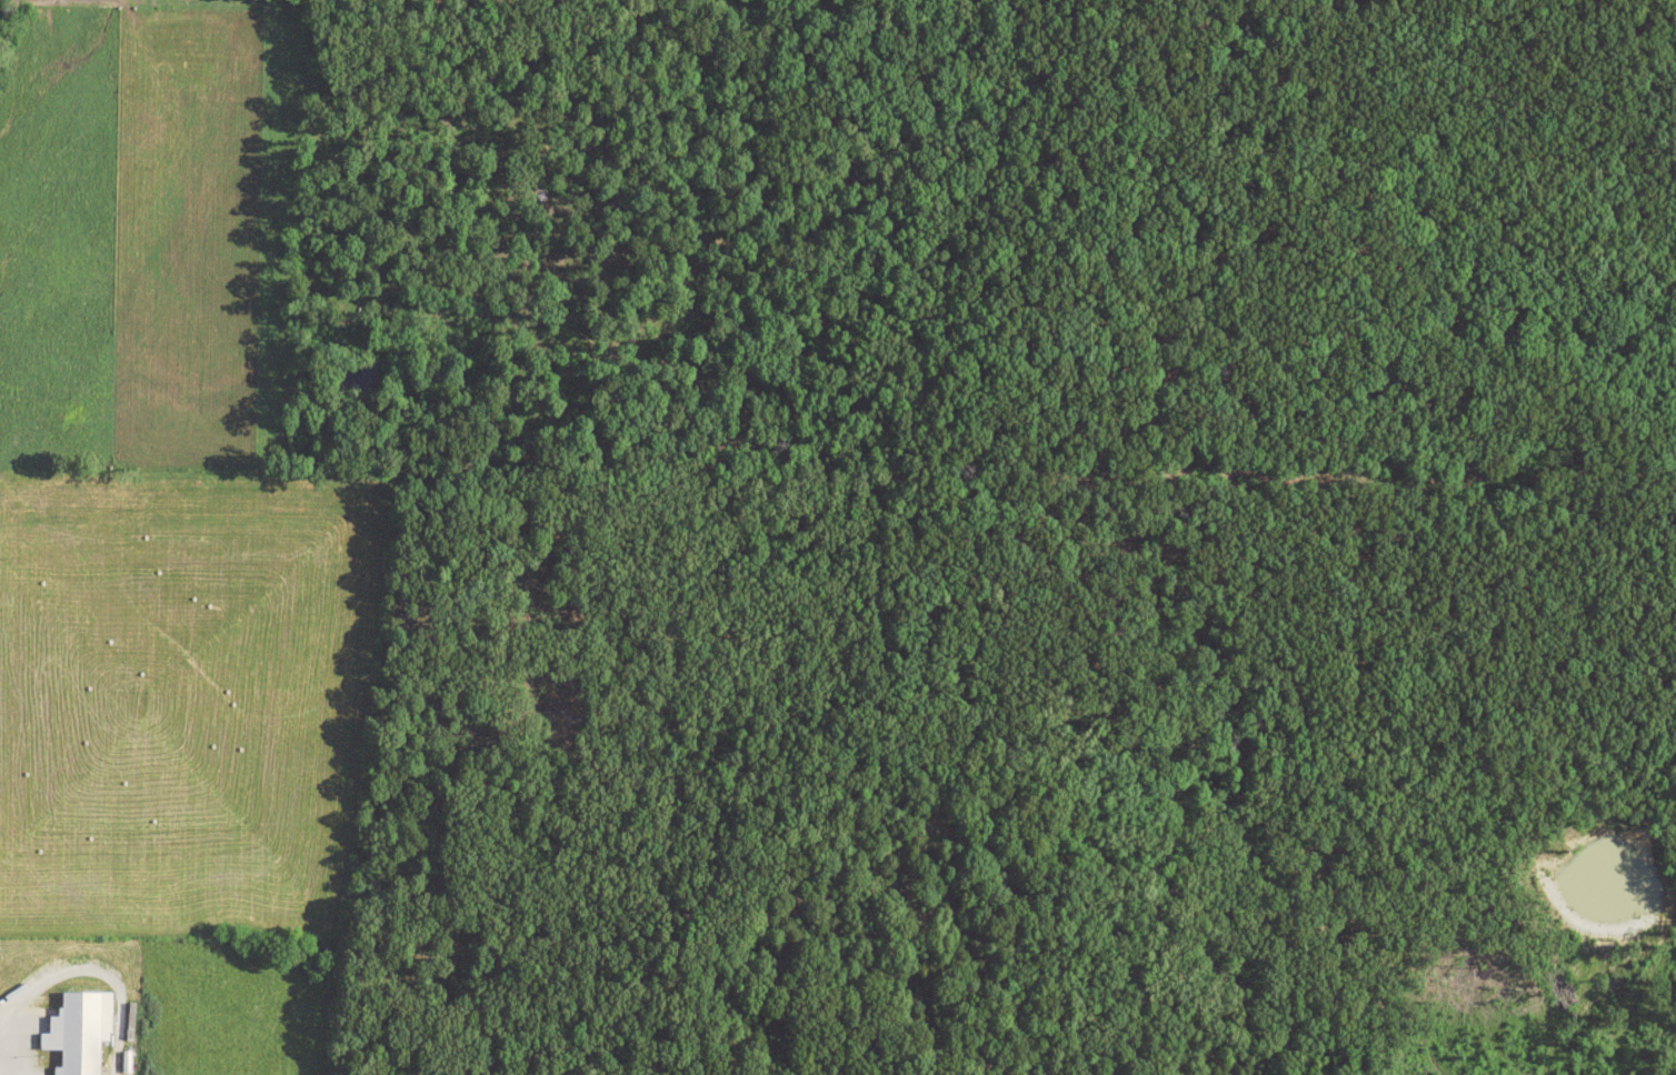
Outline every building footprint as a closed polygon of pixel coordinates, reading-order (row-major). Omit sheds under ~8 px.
[(58,994),(57,1018),(47,1018),(46,1035),(38,1035),(38,1051),(59,1052),(59,1069),(52,1069),(52,1074),(98,1074),(98,1043),(110,1043),(111,995),(58,994)]
